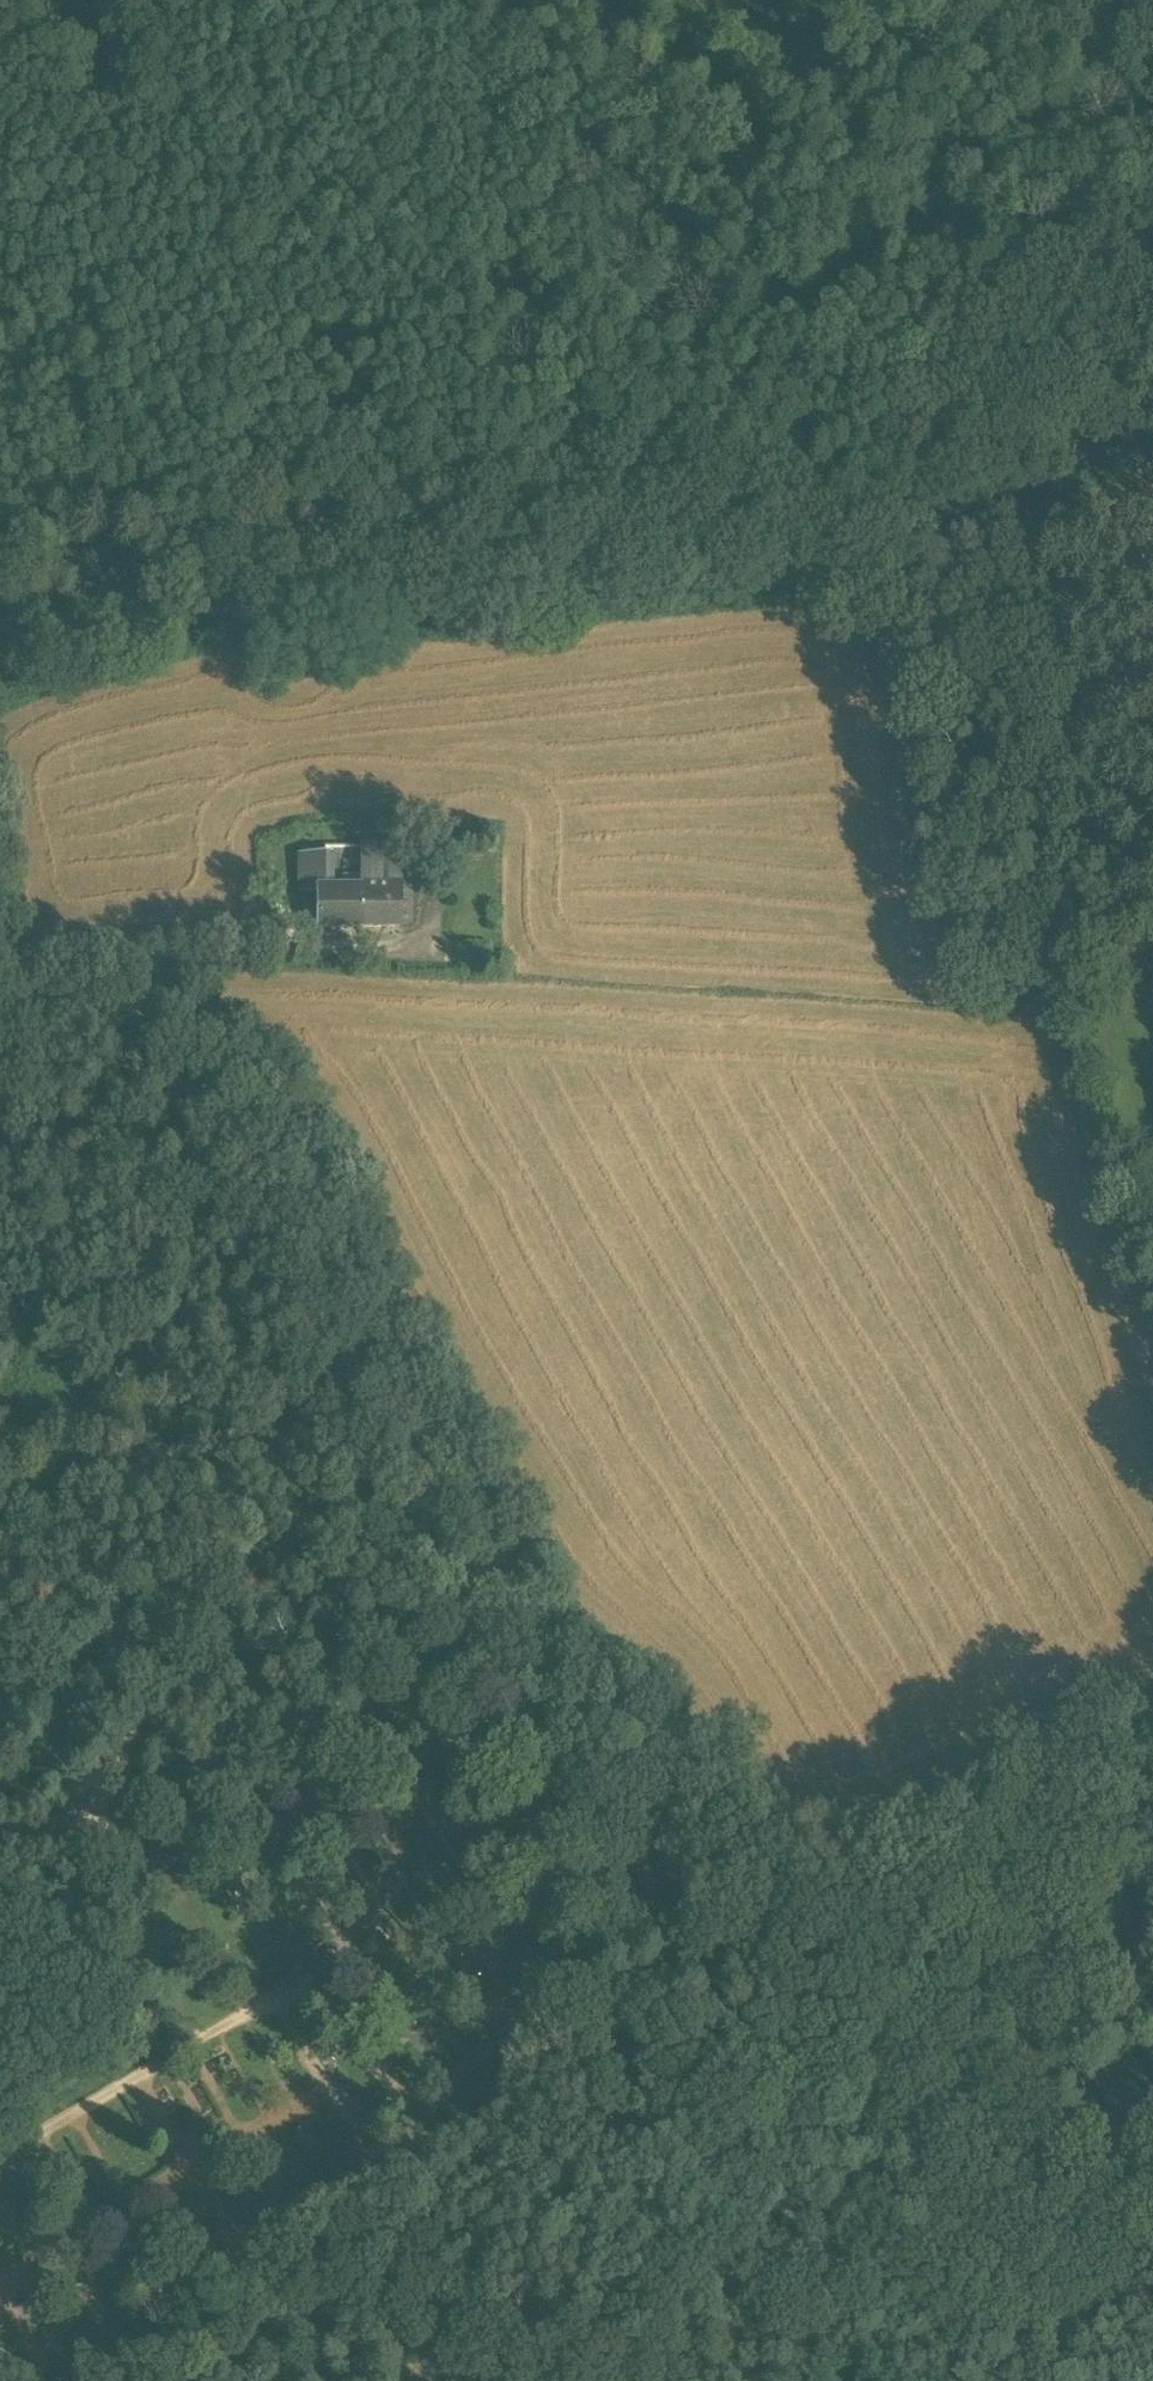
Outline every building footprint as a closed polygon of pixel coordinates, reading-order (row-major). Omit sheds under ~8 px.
[(401,842),(362,842),(362,881),(400,881),(401,842)] [(325,849),(300,850),(300,888),(315,888),(315,887),(325,887),(325,882),(325,849)] [(400,881),(362,881),(362,887),(362,923),(400,924),(400,881)] [(346,887),(346,882),(325,882),(325,887),(315,887),(315,888),(315,924),(362,923),(362,887),(346,887)]
